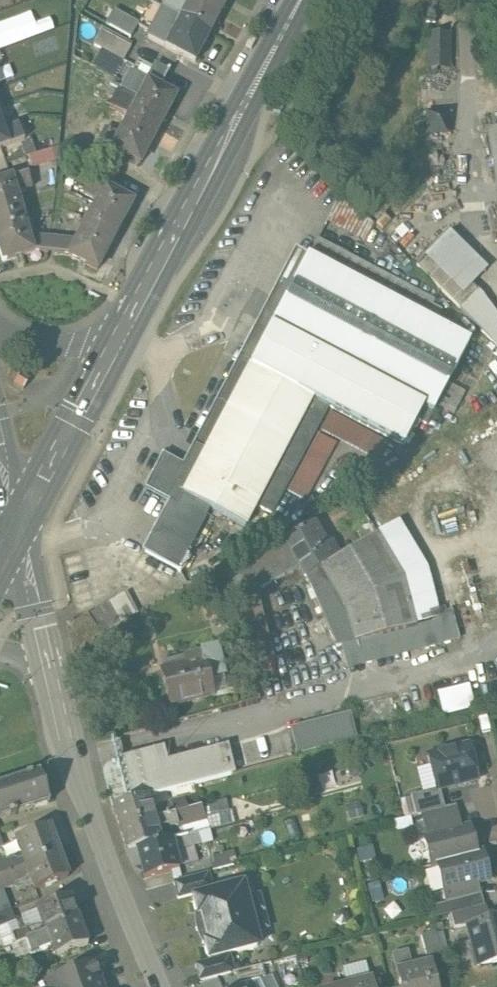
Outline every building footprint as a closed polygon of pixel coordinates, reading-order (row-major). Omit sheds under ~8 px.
[(182,17),(211,31),(227,0),(191,0),(182,17)] [(164,8),(149,37),(165,46),(165,47),(195,63),(211,32),(211,31),(182,17),(164,8)] [(139,23),(114,9),(107,23),(131,37),(139,23)] [(131,46),(102,31),(95,45),(123,60),(131,46)] [(455,68),(456,32),(434,32),(433,67),(455,68)] [(142,63),(136,75),(130,72),(121,89),(139,99),(167,114),(176,96),(160,88),(169,72),(155,65),(153,69),(142,63)] [(120,133),(113,147),(142,162),(167,114),(139,99),(120,133)] [(8,144),(3,130),(0,121),(0,147),(8,144)] [(19,125),(3,130),(8,144),(24,139),(19,125)] [(106,125),(98,139),(113,147),(120,133),(106,125)] [(486,132),(496,191),(496,130),(486,132)] [(16,192),(33,187),(28,173),(12,178),(16,192)] [(29,236),(16,192),(12,178),(0,182),(0,252),(3,260),(33,251),(29,236)] [(105,187),(90,179),(83,193),(97,200),(105,187)] [(76,240),(69,255),(97,270),(133,202),(105,187),(97,200),(76,240)] [(50,238),(29,236),(33,251),(48,253),(50,238)] [(76,240),(56,238),(54,253),(69,255),(76,240)] [(479,290),(433,246),(415,265),(460,309),(479,290)] [(147,490),(177,507),(184,493),(181,491),(179,486),(180,482),(183,477),(188,474),(194,475),(194,473),(250,367),(308,258),(298,252),(184,470),(164,460),(147,490)] [(308,258),(250,367),(327,407),(408,448),(421,425),(424,425),(468,342),(308,258)] [(468,304),(496,335),(496,304),(483,290),(468,304)] [(327,407),(250,367),(194,473),(256,506),(271,514),(327,407)] [(19,376),(18,377),(16,378),(16,380),(16,381),(15,382),(14,384),(16,385),(22,388),(23,390),(30,379),(28,378),(28,379),(22,375),(20,374),(19,376)] [(309,498),(341,445),(325,436),(293,489),(309,498)] [(256,506),(194,473),(194,475),(188,474),(183,477),(180,482),(179,486),(181,491),(184,493),(177,507),(171,504),(145,552),(177,569),(203,520),(202,520),(208,508),(245,527),(256,506)] [(327,546),(315,525),(285,542),(299,568),(305,578),(305,579),(341,558),(332,543),(327,546)] [(341,558),(305,579),(337,649),(341,648),(417,628),(403,584),(375,539),(341,558)] [(285,542),(228,575),(250,665),(274,659),(257,592),(299,568),(285,542)] [(126,591),(88,615),(100,634),(138,613),(126,591)] [(88,615),(87,615),(77,622),(78,622),(83,644),(100,634),(88,615)] [(417,628),(341,648),(347,671),(460,642),(454,619),(417,628)] [(217,651),(186,658),(188,667),(161,673),(170,709),(179,707),(179,708),(191,705),(190,704),(214,698),(208,673),(222,670),(217,651)] [(449,716),(481,707),(475,683),(442,692),(449,716)] [(347,714),(289,726),(295,753),(352,740),(347,714)] [(227,741),(166,757),(163,747),(115,759),(126,802),(147,797),(235,774),(227,741)] [(469,747),(428,758),(436,791),(439,790),(477,780),(469,747)] [(0,784),(0,818),(9,815),(11,817),(15,816),(17,813),(50,802),(40,771),(0,784)] [(436,791),(411,797),(416,817),(422,816),(444,810),(439,790),(436,791)] [(126,802),(113,806),(120,829),(172,815),(170,806),(158,809),(158,810),(151,812),(147,797),(126,802)] [(184,800),(169,804),(170,806),(172,815),(178,814),(187,811),(184,800)] [(361,804),(350,807),(354,818),(364,816),(361,804)] [(187,811),(178,814),(181,826),(203,820),(200,808),(187,811)] [(444,810),(422,816),(428,839),(459,831),(453,808),(444,810)] [(172,815),(120,829),(127,852),(160,843),(156,829),(167,826),(168,829),(181,826),(178,814),(172,815)] [(16,839),(24,859),(19,861),(14,860),(6,863),(5,860),(0,862),(0,877),(60,854),(49,826),(16,839)] [(428,839),(424,840),(432,868),(437,866),(437,865),(476,855),(469,828),(459,831),(428,839)] [(160,843),(127,852),(135,868),(142,866),(145,878),(181,869),(176,851),(201,844),(198,833),(160,843)] [(234,851),(211,857),(214,870),(237,864),(234,851)] [(476,855),(437,865),(437,866),(447,904),(478,895),(475,884),(489,881),(482,853),(476,855)] [(0,877),(0,891),(15,885),(14,883),(23,880),(30,875),(35,889),(69,876),(60,854),(0,877)] [(209,872),(174,881),(174,882),(178,898),(193,894),(194,894),(214,891),(209,872)] [(242,884),(214,891),(194,894),(193,894),(194,896),(193,896),(197,914),(200,913),(202,920),(201,920),(202,927),(264,911),(264,909),(263,909),(263,910),(252,913),(247,896),(245,896),(242,884)] [(71,897),(38,910),(43,925),(35,925),(26,929),(30,939),(79,920),(71,897)] [(485,907),(450,916),(454,931),(467,927),(489,921),(485,907)] [(264,911),(202,927),(204,934),(205,933),(207,940),(205,941),(209,958),(210,958),(211,960),(230,953),(258,945),(255,933),(256,932),(252,915),(263,912),(264,913),(265,912),(264,911)] [(467,927),(470,941),(456,944),(467,986),(496,986),(496,966),(493,967),(492,963),(496,962),(496,919),(489,921),(467,927)] [(30,939),(26,940),(31,955),(45,950),(49,958),(88,943),(79,920),(30,939)] [(26,929),(13,933),(17,944),(26,940),(30,939),(26,929)] [(435,935),(422,938),(428,962),(441,958),(435,935)] [(413,975),(408,952),(392,956),(400,986),(438,986),(433,970),(413,975)] [(230,953),(211,960),(195,964),(200,980),(200,981),(235,972),(230,953)] [(50,982),(49,980),(48,981),(50,986),(102,986),(99,978),(101,977),(96,964),(73,972),(74,974),(50,982)]
